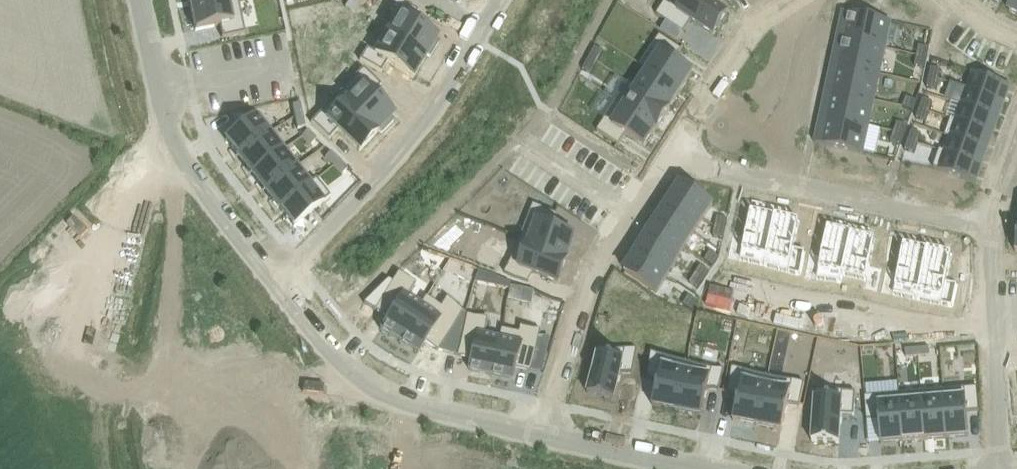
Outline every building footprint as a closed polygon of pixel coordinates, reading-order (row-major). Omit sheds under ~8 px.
[(191,9),(233,0),(189,0),(191,9)] [(191,9),(195,30),(220,25),(222,37),(245,33),(238,0),(233,0),(191,9)] [(386,34),(425,58),(426,56),(430,58),(439,42),(436,40),(437,37),(412,22),(418,11),(399,0),(396,0),(389,10),(398,15),(386,34)] [(657,15),(684,33),(691,21),(714,35),(728,14),(707,0),(674,0),(671,5),(665,2),(657,15)] [(848,13),(842,39),(887,49),(892,22),(848,13)] [(366,49),(359,61),(381,73),(387,63),(413,78),(425,58),(386,34),(375,54),(366,49)] [(660,35),(640,66),(644,68),(645,68),(681,91),(693,72),(675,60),(682,49),(660,35)] [(842,39),(837,65),(881,75),(887,49),(842,39)] [(919,45),(917,55),(927,58),(929,48),(919,45)] [(595,47),(589,59),(598,63),(604,52),(595,47)] [(917,55),(915,65),(925,68),(927,58),(917,55)] [(589,59),(583,70),(592,75),(598,63),(589,59)] [(837,65),(831,91),(876,101),(881,75),(837,65)] [(931,67),(929,77),(939,79),(941,69),(931,67)] [(633,85),(633,86),(669,109),(669,108),(681,91),(645,68),(644,68),(633,85)] [(363,69),(337,96),(376,134),(379,131),(382,134),(393,121),(391,119),(394,116),(372,95),(381,86),(363,69)] [(967,89),(1000,101),(1006,84),(973,72),(967,89)] [(929,77),(927,87),(937,89),(939,79),(929,77)] [(629,82),(617,101),(657,127),(656,128),(657,129),(670,109),(669,108),(669,109),(633,86),(633,85),(629,82)] [(956,84),(949,102),(961,106),(961,105),(995,117),(1000,101),(967,89),(956,84)] [(831,91),(826,117),(870,126),(876,101),(831,91)] [(337,96),(311,123),(329,140),(337,131),(359,152),(376,134),(337,96)] [(907,96),(903,106),(913,110),(916,100),(907,96)] [(923,98),(920,108),(929,111),(933,102),(923,98)] [(617,101),(597,131),(619,145),(626,134),(645,146),(656,128),(657,127),(617,101)] [(300,102),(293,104),(295,116),(303,114),(300,102)] [(956,120),(955,121),(989,133),(995,117),(961,105),(961,106),(956,120)] [(920,108),(916,118),(926,121),(929,111),(920,108)] [(258,114),(225,140),(239,157),(272,131),(258,114)] [(303,114),(295,116),(298,127),(305,126),(303,114)] [(826,117),(820,144),(864,153),(870,126),(826,117)] [(951,118),(945,136),(950,138),(950,137),(983,149),(989,133),(955,121),(956,120),(951,118)] [(897,122),(894,131),(903,135),(907,125),(897,122)] [(307,130),(302,136),(310,144),(316,138),(307,130)] [(912,130),(909,140),(918,143),(921,133),(912,130)] [(272,131),(239,157),(253,174),(286,148),(272,131)] [(894,131),(891,141),(900,144),(903,135),(894,131)] [(945,152),(944,152),(978,164),(983,149),(950,137),(950,138),(945,152)] [(909,140),(905,149),(915,153),(918,143),(909,140)] [(286,148),(253,174),(266,191),(299,165),(286,148)] [(940,150),(934,168),(976,183),(977,181),(972,180),(978,164),(944,152),(945,152),(940,150)] [(330,152),(325,158),(333,166),(339,160),(330,152)] [(339,160),(333,166),(342,174),(347,168),(339,160)] [(299,165),(266,191),(280,208),(312,182),(299,165)] [(312,182),(280,208),(294,226),(330,197),(315,179),(312,182)] [(681,183),(671,198),(703,219),(713,204),(681,183)] [(671,198),(662,212),(694,233),(703,219),(671,198)] [(520,237),(520,238),(566,257),(567,256),(575,235),(553,226),(558,214),(534,204),(520,237)] [(733,234),(728,257),(764,265),(775,214),(774,213),(774,214),(750,209),(745,236),(733,234)] [(662,212),(653,226),(685,247),(694,233),(662,212)] [(775,214),(764,265),(801,273),(806,249),(794,247),(800,219),(775,214)] [(717,217),(715,227),(725,229),(727,219),(717,217)] [(653,226),(644,241),(676,262),(685,247),(653,226)] [(809,251),(804,275),(842,282),(843,275),(842,274),(851,231),(827,226),(821,254),(809,251)] [(715,227),(713,237),(723,239),(725,229),(715,227)] [(851,231),(842,274),(843,275),(866,280),(865,287),(877,290),(882,267),(870,264),(876,237),(852,232),(853,231),(851,231)] [(519,237),(505,271),(529,281),(534,270),(558,280),(568,257),(567,256),(566,257),(520,238),(520,237),(519,237)] [(644,241),(634,255),(666,276),(676,262),(644,241)] [(886,267),(881,291),(917,299),(928,247),(927,247),(927,248),(903,243),(897,270),(886,267)] [(928,247),(917,299),(953,306),(958,283),(946,280),(952,252),(928,247)] [(710,252),(705,260),(713,266),(719,257),(710,252)] [(634,255),(625,270),(657,290),(666,276),(634,255)] [(701,266),(695,274),(704,280),(709,271),(701,266)] [(388,280),(364,303),(375,310),(387,318),(380,329),(399,341),(421,305),(420,304),(407,296),(415,283),(398,272),(392,282),(388,280)] [(695,274),(690,283),(698,288),(704,280),(695,274)] [(421,305),(399,341),(418,353),(425,341),(438,349),(464,307),(446,296),(441,306),(425,296),(420,304),(421,305)] [(689,296),(683,305),(692,310),(697,302),(689,296)] [(468,310),(458,353),(473,356),(470,370),(492,374),(501,333),(484,330),(488,314),(468,310)] [(501,333),(492,374),(514,379),(517,366),(531,369),(535,349),(547,352),(550,336),(539,333),(540,325),(503,317),(500,333),(501,333)] [(599,341),(588,392),(615,398),(621,370),(633,373),(638,349),(599,341)] [(930,347),(918,348),(918,356),(930,355),(930,347)] [(918,348),(906,349),(906,357),(918,356),(918,348)] [(651,351),(646,374),(658,377),(652,404),(676,409),(677,409),(688,359),(651,351)] [(676,409),(676,410),(701,415),(707,387),(719,390),(724,366),(688,359),(677,409),(676,409)] [(732,367),(727,390),(739,393),(733,420),(757,425),(758,425),(768,375),(732,367)] [(757,425),(756,426),(782,431),(788,403),(800,406),(805,382),(768,375),(758,425),(757,425)] [(977,387),(943,390),(947,438),(969,436),(967,412),(979,411),(977,387)] [(816,389),(812,441),(839,443),(841,415),(855,416),(856,392),(816,389)] [(943,390),(921,392),(925,440),(947,438),(943,390)] [(921,392),(900,394),(903,442),(904,441),(925,440),(921,392)] [(900,394),(865,397),(867,420),(879,419),(881,443),(903,442),(900,394)]
